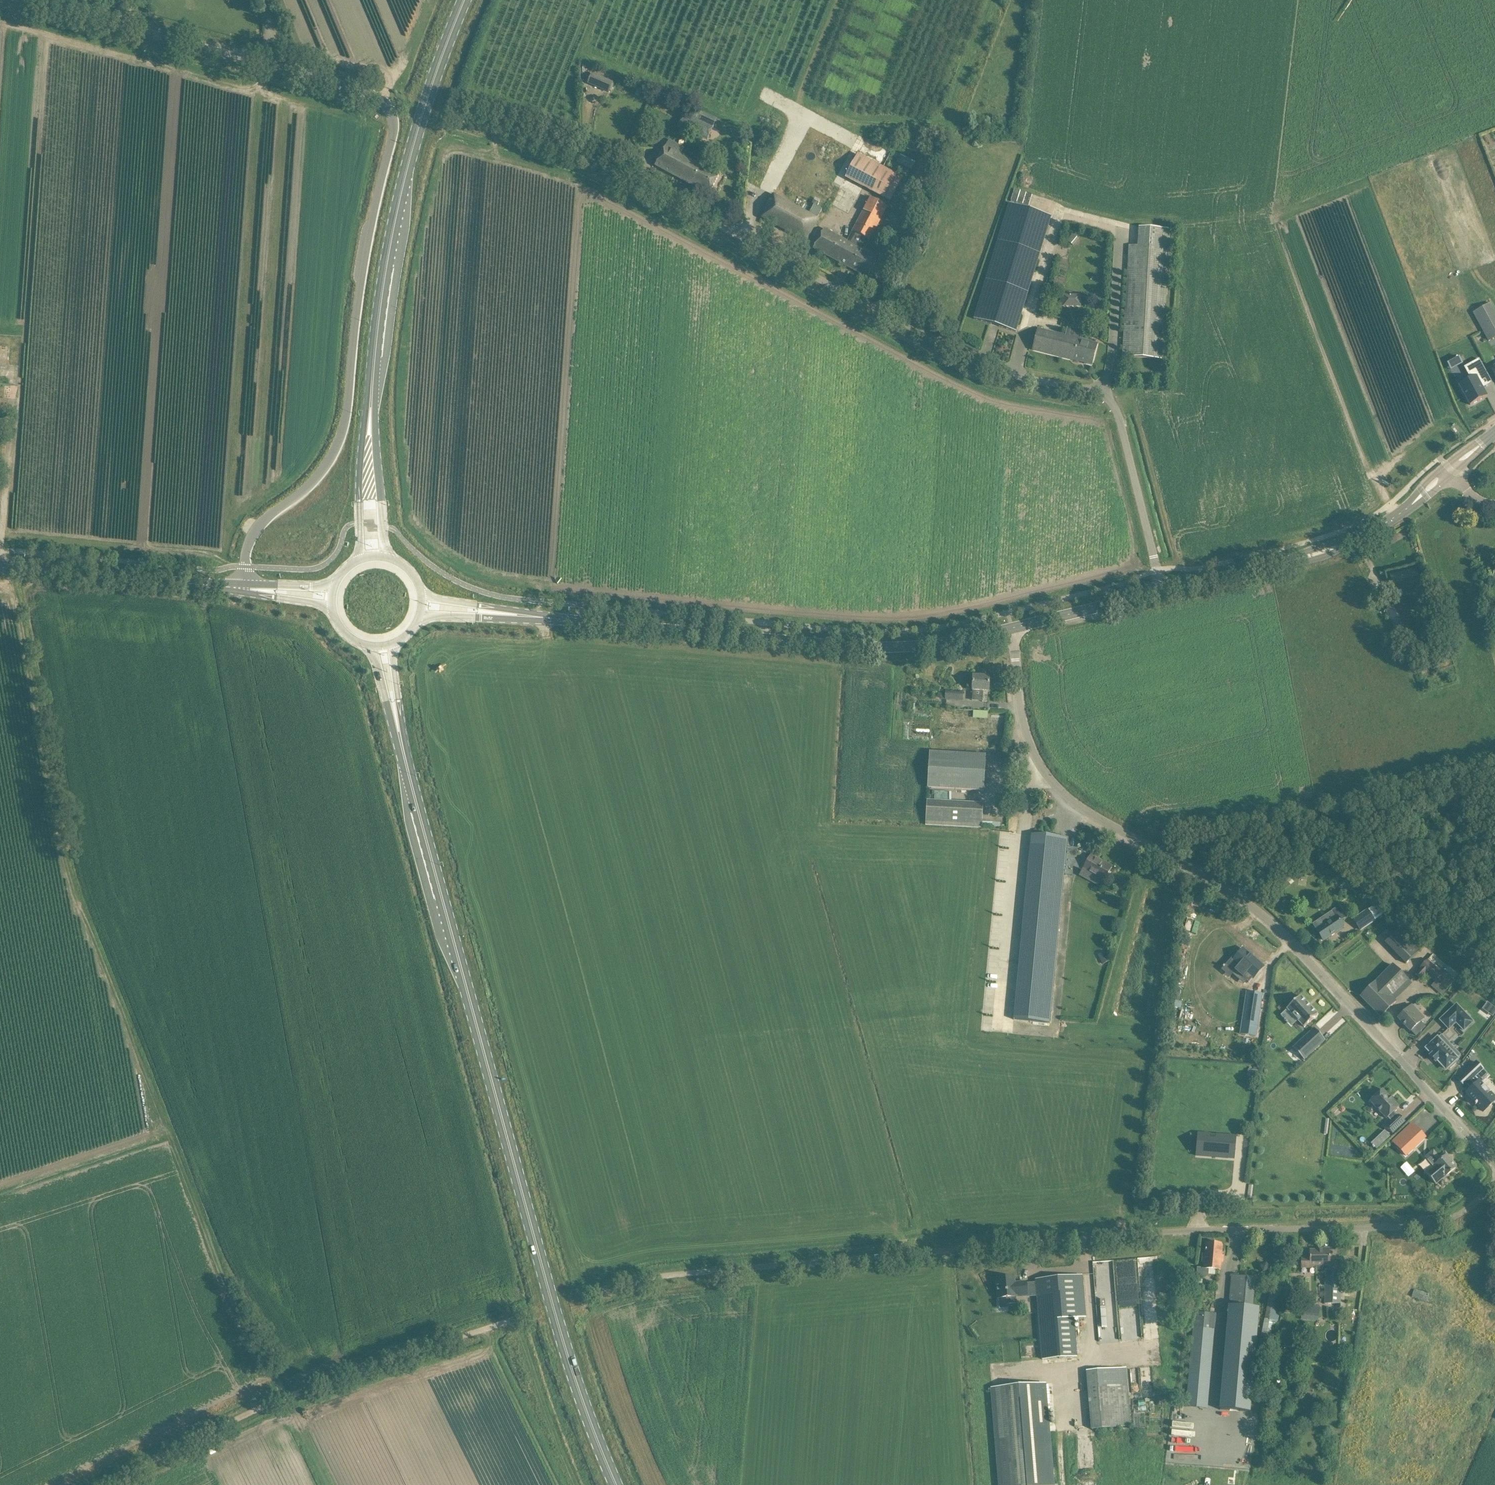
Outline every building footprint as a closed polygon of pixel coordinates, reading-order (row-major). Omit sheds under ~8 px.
[(609,92),(613,83),(615,79),(610,76),(595,69),(588,84),(609,92)] [(685,130),(707,139),(714,125),(717,119),(704,113),(695,110),(694,112),(691,111),(687,120),(689,121),(685,130)] [(681,180),(692,161),(666,146),(655,166),(681,180)] [(881,197),(894,173),(858,154),(845,178),(881,197)] [(709,195),(714,186),(719,176),(692,161),(681,180),(709,195)] [(890,202),(903,178),(894,173),(881,197),(890,202)] [(773,196),(762,217),(797,236),(799,234),(800,231),(805,234),(809,236),(819,219),(818,218),(817,218),(822,209),(817,207),(819,203),(814,201),(812,204),(814,205),(809,215),(807,214),(773,196)] [(818,240),(813,249),(844,266),(867,278),(872,269),(878,257),(865,250),(888,207),(878,202),(871,197),(852,232),(856,234),(851,243),(840,237),(824,229),(818,240)] [(1016,332),(1051,217),(1009,204),(974,319),(1016,332)] [(1162,359),(1170,230),(1138,228),(1137,248),(1129,248),(1123,357),(1162,359)] [(1081,306),(1080,294),(1060,294),(1060,307),(1081,306)] [(1491,303),(1473,313),(1489,342),(1494,339),(1494,310),(1491,303)] [(1095,355),(1097,345),(1038,329),(1033,349),(1092,365),(1095,355)] [(8,348),(0,347),(0,367),(7,367),(8,348)] [(1470,379),(1459,385),(1470,405),(1487,396),(1483,389),(1478,380),(1488,375),(1479,359),(1464,368),(1470,379)] [(1397,635),(1411,628),(1399,604),(1385,611),(1397,635)] [(988,702),(990,677),(973,676),(973,691),(983,692),(982,702),(988,702)] [(962,701),(963,692),(946,691),(946,700),(962,701)] [(930,752),(928,787),(983,790),(985,755),(930,752)] [(981,828),(982,805),(926,802),(925,825),(981,828)] [(1052,837),(1032,836),(1014,1020),(1050,1023),(1064,875),(1072,876),(1073,867),(1077,859),(1078,848),(1067,847),(1067,839),(1061,838),(1061,835),(1052,834),(1052,837)] [(1077,859),(1073,866),(1082,870),(1083,870),(1082,872),(1096,879),(1095,881),(1102,885),(1104,881),(1107,876),(1112,867),(1100,860),(1099,862),(1091,857),(1091,856),(1091,855),(1086,864),(1077,859)] [(1350,875),(1343,881),(1351,890),(1357,885),(1350,875)] [(1290,876),(1277,885),(1282,892),(1295,882),(1290,876)] [(1360,931),(1375,921),(1383,916),(1375,904),(1352,919),(1360,931)] [(1323,925),(1320,919),(1313,924),(1316,930),(1323,941),(1344,927),(1340,922),(1347,917),(1340,906),(1333,910),(1336,916),(1323,925)] [(1415,933),(1405,923),(1385,942),(1406,964),(1420,950),(1409,938),(1415,933)] [(1235,954),(1227,964),(1234,970),(1233,972),(1242,979),(1243,978),(1247,981),(1249,983),(1253,978),(1254,979),(1264,967),(1252,957),(1253,956),(1252,956),(1251,957),(1250,955),(1251,954),(1250,954),(1249,955),(1243,949),(1237,956),(1235,954)] [(1422,967),(1415,974),(1420,979),(1425,973),(1435,982),(1446,991),(1452,983),(1455,980),(1444,971),(1442,972),(1428,960),(1422,967)] [(1408,981),(1397,969),(1392,965),(1375,982),(1391,998),(1408,981)] [(1375,982),(1361,996),(1381,1017),(1396,1002),(1391,998),(1375,982)] [(1243,1021),(1241,1035),(1256,1036),(1258,1023),(1262,994),(1247,992),(1243,1021)] [(1317,1014),(1300,996),(1287,1009),(1304,1027),(1317,1014)] [(1487,1002),(1483,1008),(1488,1012),(1492,1006),(1487,1002)] [(1460,1024),(1459,1025),(1464,1030),(1473,1022),(1456,1005),(1441,1020),(1449,1029),(1457,1021),(1460,1024)] [(1415,1016),(1408,1009),(1398,1018),(1411,1031),(1416,1036),(1424,1028),(1419,1023),(1424,1019),(1418,1013),(1415,1016)] [(1293,1048),(1304,1060),(1325,1040),(1314,1028),(1293,1048)] [(1449,1067),(1450,1068),(1456,1063),(1454,1061),(1457,1059),(1456,1059),(1460,1055),(1441,1036),(1438,1039),(1437,1039),(1427,1049),(1432,1054),(1430,1056),(1435,1061),(1437,1060),(1446,1069),(1449,1067)] [(1494,1050),(1486,1060),(1490,1064),(1489,1065),(1494,1069),(1494,1051),(1494,1050)] [(1464,1100),(1483,1117),(1494,1103),(1473,1085),(1479,1076),(1470,1068),(1454,1087),(1462,1094),(1466,1089),(1470,1093),(1464,1100)] [(1393,1133),(1405,1122),(1399,1115),(1398,1116),(1394,1111),(1399,1107),(1383,1089),(1370,1101),(1387,1118),(1388,1117),(1392,1122),(1386,1127),(1393,1133)] [(1403,1140),(1397,1146),(1406,1156),(1417,1145),(1425,1138),(1412,1124),(1406,1130),(1399,1136),(1403,1140)] [(1385,1131),(1380,1136),(1385,1142),(1390,1137),(1385,1131)] [(1235,1157),(1235,1149),(1240,1149),(1240,1134),(1210,1135),(1210,1145),(1207,1145),(1207,1157),(1235,1157)] [(1435,1149),(1425,1158),(1433,1167),(1426,1173),(1436,1184),(1445,1176),(1446,1176),(1456,1168),(1455,1167),(1451,1163),(1453,1161),(1445,1152),(1441,1156),(1435,1149)] [(1221,1269),(1221,1261),(1222,1244),(1206,1243),(1205,1254),(1203,1254),(1202,1262),(1204,1262),(1204,1268),(1197,1267),(1196,1283),(1202,1284),(1203,1279),(1208,1274),(1215,1275),(1215,1269),(1221,1269)] [(1330,1270),(1330,1249),(1323,1249),(1323,1250),(1310,1251),(1310,1258),(1301,1258),(1302,1268),(1311,1268),(1311,1266),(1316,1266),(1317,1273),(1325,1273),(1325,1270),(1330,1270)] [(1339,1289),(1339,1284),(1341,1284),(1341,1271),(1332,1271),(1332,1277),(1325,1277),(1325,1304),(1340,1304),(1341,1289),(1339,1289)] [(1279,1314),(1287,1274),(1281,1272),(1278,1288),(1271,1287),(1261,1337),(1274,1340),(1277,1325),(1279,1314)] [(1005,1278),(1005,1276),(998,1277),(998,1279),(997,1279),(998,1299),(1007,1298),(1008,1304),(1017,1303),(1016,1296),(1028,1295),(1026,1282),(1015,1283),(1015,1277),(1005,1278)] [(1043,1360),(1077,1357),(1074,1318),(1086,1317),(1082,1276),(1036,1280),(1043,1360)] [(1250,1412),(1259,1308),(1253,1308),(1255,1278),(1231,1276),(1219,1410),(1250,1412)] [(1427,1302),(1430,1295),(1414,1290),(1411,1297),(1427,1302)] [(1207,1409),(1215,1314),(1195,1312),(1187,1407),(1207,1409)] [(1131,1426),(1126,1368),(1086,1371),(1091,1430),(1131,1426)] [(1001,1484),(1053,1484),(1045,1384),(993,1388),(1001,1484)] [(1109,1453),(1123,1453),(1123,1438),(1109,1439),(1109,1453)]
